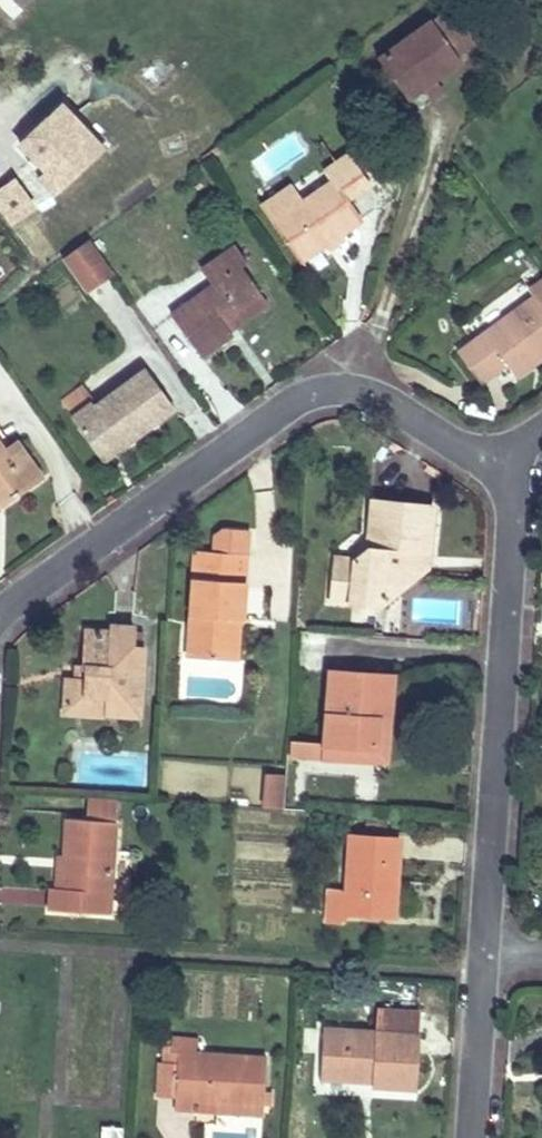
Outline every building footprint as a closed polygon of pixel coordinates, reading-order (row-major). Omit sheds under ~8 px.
[(380,62),(403,93),(429,74),(435,83),(462,64),(434,24),(380,62)] [(429,74),(403,93),(408,101),(426,90),(435,103),(444,96),(435,83),(429,74)] [(5,132),(50,189),(106,145),(61,88),(5,132)] [(331,185),(275,225),(301,263),(359,222),(346,201),(369,184),(349,156),(325,173),(331,185)] [(0,183),(0,213),(10,225),(37,203),(12,173),(0,183)] [(113,276),(89,240),(63,259),(88,294),(113,276)] [(170,316),(200,357),(231,335),(229,331),(224,325),(262,297),(241,268),(247,263),(236,247),(201,272),(211,287),(170,316)] [(530,291),(535,299),(541,308),(541,282),(530,291)] [(119,325),(133,313),(111,288),(97,299),(119,325)] [(224,325),(229,331),(266,303),(262,297),(224,325)] [(479,383),(505,364),(511,372),(531,357),(535,363),(541,358),(541,308),(535,299),(458,355),(479,383)] [(531,357),(511,372),(516,379),(535,363),(531,357)] [(94,404),(73,419),(97,452),(116,439),(122,448),(174,410),(146,370),(95,406),(94,404)] [(61,404),(73,419),(94,404),(83,389),(61,404)] [(116,439),(97,452),(103,462),(122,448),(116,439)] [(3,505),(41,479),(17,445),(4,454),(0,449),(0,501),(3,505)] [(352,562),(335,561),(331,603),(350,606),(352,598),(388,602),(407,586),(409,557),(426,560),(432,509),(371,503),(367,551),(352,562)] [(186,656),(226,659),(229,619),(240,620),(243,620),(248,556),(249,532),(226,530),(214,537),(212,554),(193,552),(186,656)] [(409,557),(407,586),(426,571),(426,560),(409,557)] [(352,598),(350,606),(379,610),(388,602),(352,598)] [(229,619),(226,659),(237,659),(240,620),(229,619)] [(105,705),(105,715),(139,717),(144,650),(132,649),(133,634),(133,628),(111,626),(111,634),(86,632),(83,666),(86,667),(86,680),(74,679),(65,679),(64,702),(105,705)] [(132,649),(144,650),(145,635),(133,634),(132,649)] [(86,680),(86,667),(75,667),(74,679),(86,680)] [(325,743),(325,747),(377,750),(383,676),(330,672),(325,743)] [(325,747),(324,759),(386,763),(394,676),(383,676),(377,750),(325,747)] [(63,712),(105,715),(105,705),(64,702),(63,712)] [(291,757),(316,759),(317,743),(292,742),(291,757)] [(325,747),(325,743),(317,743),(316,759),(324,759),(325,747)] [(283,810),(286,774),(267,773),(264,809),(283,810)] [(56,890),(50,889),(48,910),(109,915),(116,823),(67,819),(64,855),(61,890),(56,890)] [(345,913),(395,916),(399,839),(350,836),(345,913)] [(61,890),(64,855),(58,855),(56,890),(61,890)] [(373,1031),(418,1034),(419,1011),(375,1008),(373,1031)] [(370,1086),(416,1088),(420,1034),(418,1034),(373,1031),(323,1029),(320,1073),(371,1077),(370,1084),(370,1086)] [(176,1067),(174,1110),(192,1111),(193,1101),(213,1102),(262,1105),(269,1105),(269,1093),(263,1092),(265,1058),(196,1053),(196,1041),(169,1039),(168,1051),(177,1052),(176,1067)] [(176,1067),(177,1052),(162,1052),(161,1067),(176,1067)] [(371,1077),(320,1073),(319,1080),(370,1084),(371,1077)] [(262,1105),(213,1102),(213,1113),(262,1115),(262,1105)] [(121,1128),(101,1128),(100,1137),(121,1137),(121,1128)]
